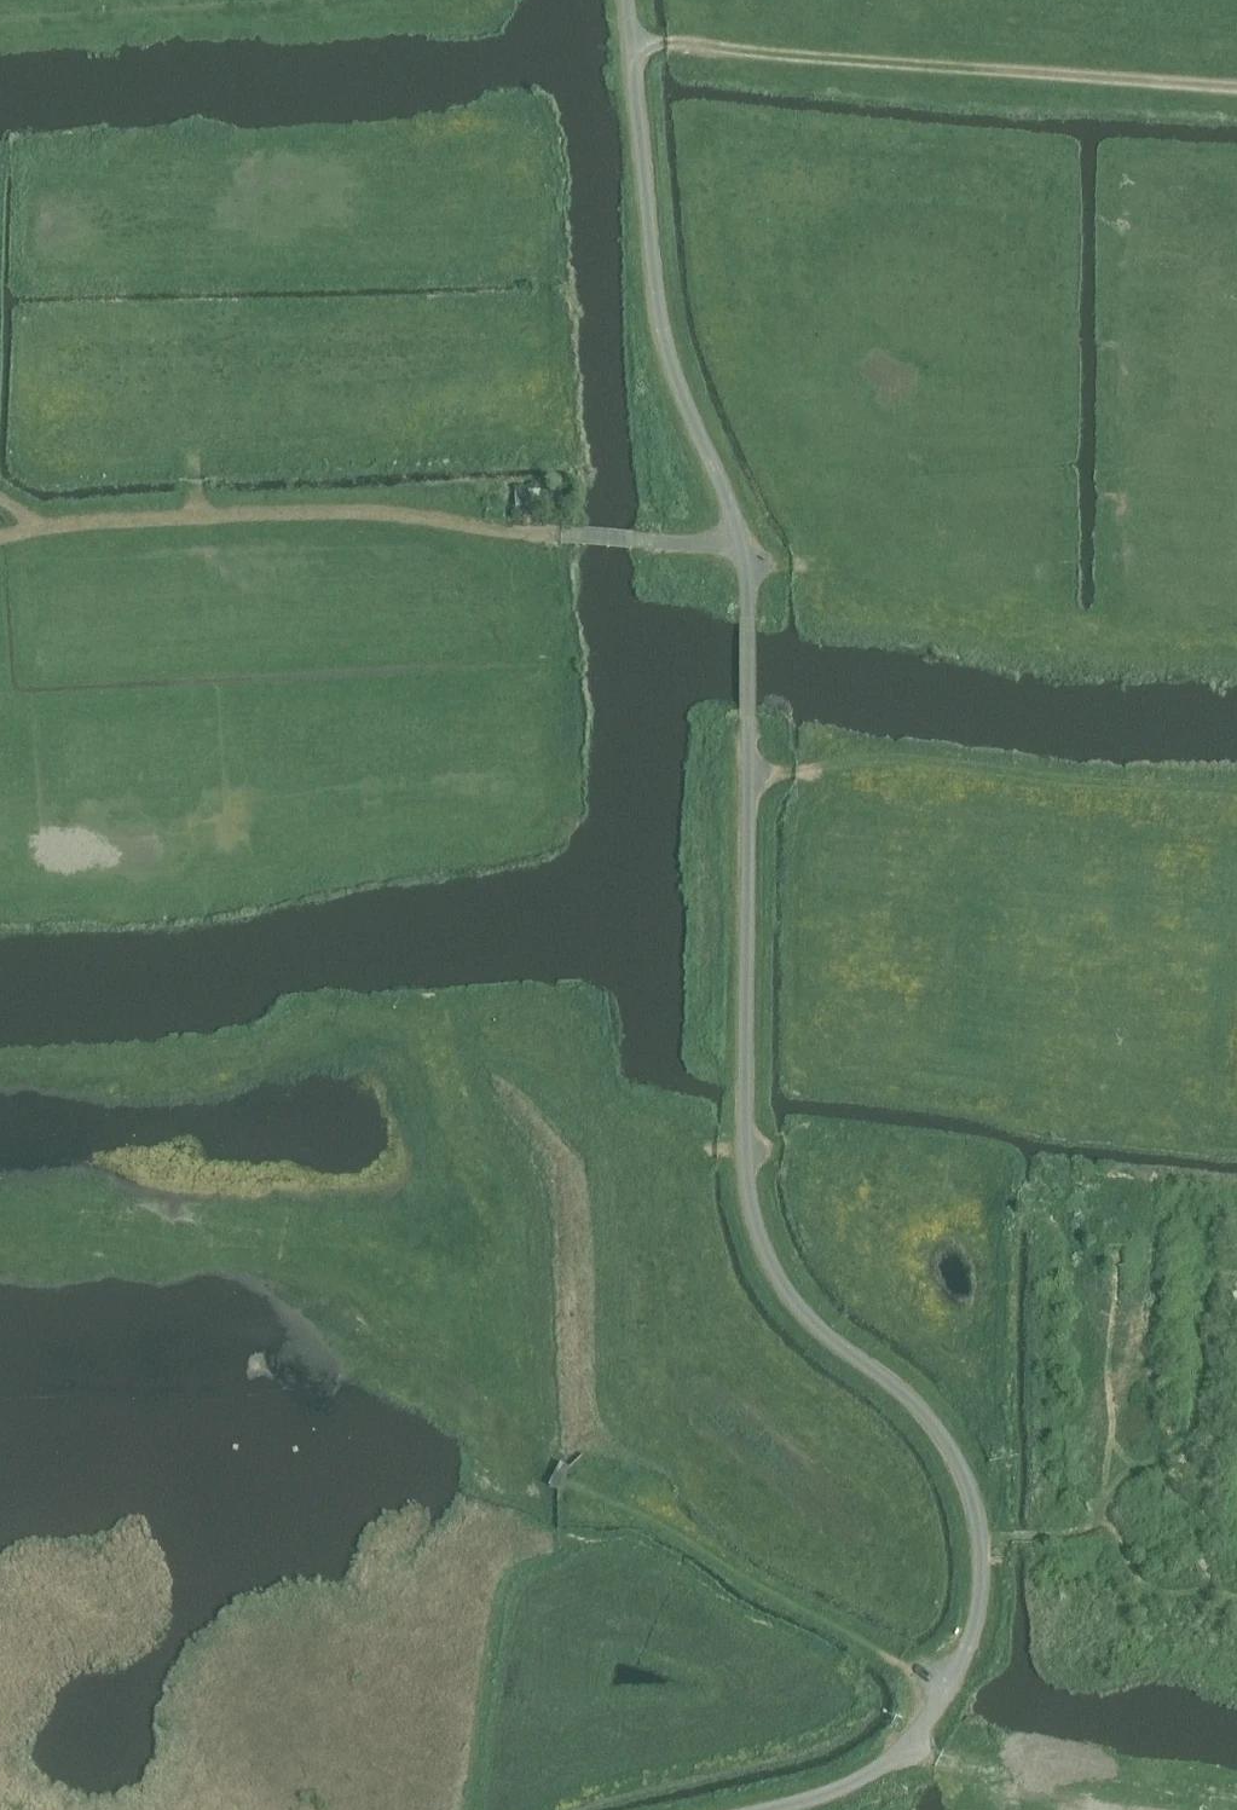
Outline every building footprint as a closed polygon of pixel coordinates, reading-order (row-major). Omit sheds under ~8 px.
[(539,486),(514,487),(514,502),(539,502),(539,486)]
